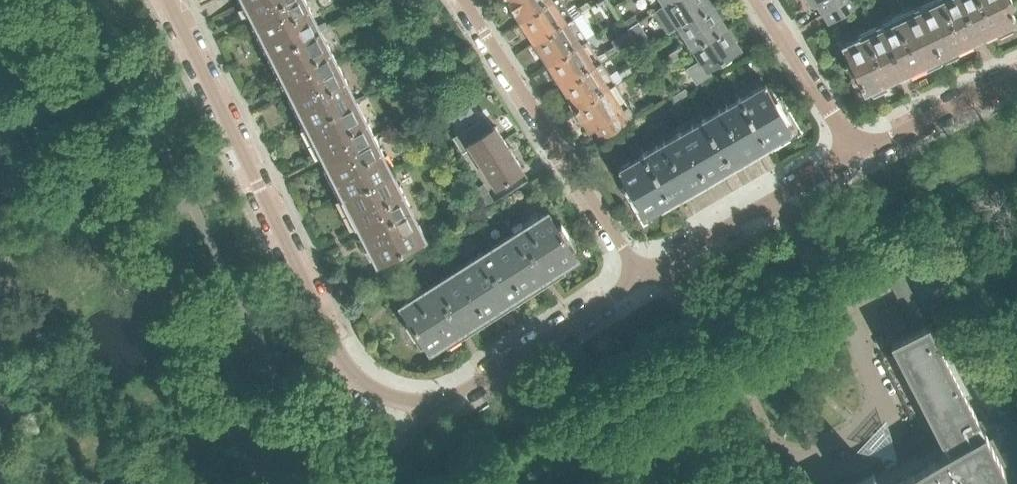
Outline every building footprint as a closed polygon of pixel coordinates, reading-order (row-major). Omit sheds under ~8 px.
[(306,0),(246,0),(246,1),(251,11),(257,21),(272,52),(320,28),(306,0)] [(553,0),(507,0),(516,14),(517,13),(521,20),(521,21),(553,0)] [(574,19),(574,18),(580,14),(582,13),(591,7),(588,2),(578,9),(575,5),(568,9),(562,0),(553,0),(521,21),(536,43),(574,19)] [(711,5),(708,0),(672,0),(664,6),(678,27),(696,16),(698,17),(704,13),(703,11),(711,5)] [(813,4),(815,2),(822,13),(844,0),(810,0),(813,4)] [(861,3),(858,0),(844,0),(822,13),(829,24),(861,3)] [(1009,5),(1013,3),(1011,0),(948,0),(920,13),(942,59),(958,52),(956,48),(972,40),(973,42),(979,39),(985,36),(984,35),(996,29),(998,33),(1012,27),(1010,23),(1016,20),(1009,5)] [(726,28),(711,5),(703,11),(704,13),(698,17),(696,16),(678,27),(692,49),(709,38),(712,39),(718,35),(718,33),(726,28)] [(592,28),(582,13),(580,14),(574,18),(574,19),(536,43),(550,65),(588,41),(596,36),(596,35),(592,28)] [(926,67),(942,59),(920,13),(859,42),(857,38),(843,45),(851,63),(847,65),(854,79),(858,77),(865,91),(871,88),(873,92),(886,86),(884,82),(896,76),(897,78),(903,75),(910,72),(909,70),(925,63),(926,67)] [(627,29),(639,22),(634,15),(623,22),(627,29)] [(355,97),(339,67),(320,28),(272,52),(307,121),(355,97)] [(730,58),(731,55),(740,50),(735,41),(736,40),(728,28),(726,29),(726,28),(718,33),(718,35),(712,39),(709,38),(692,49),(699,61),(687,69),(697,85),(712,75),(709,70),(723,60),(726,61),(730,58)] [(646,35),(637,41),(643,51),(652,45),(646,35)] [(564,87),(602,62),(588,41),(550,65),(564,87)] [(608,58),(619,51),(615,46),(605,53),(608,58)] [(672,63),(686,53),(682,47),(668,56),(672,63)] [(577,109),(616,84),(633,73),(629,68),(620,74),(617,70),(610,75),(602,62),(564,87),(573,102),(577,107),(575,108),(576,110),(577,109)] [(792,130),(775,100),(765,83),(750,92),(752,95),(740,102),(754,126),(750,129),(761,148),(792,130)] [(636,118),(616,84),(577,109),(590,131),(595,128),(602,139),(636,118)] [(678,103),(690,96),(685,89),(674,96),(678,103)] [(391,169),(356,99),(355,97),(307,121),(323,153),(329,163),(344,193),(391,169)] [(706,180),(761,148),(750,129),(754,126),(740,102),(681,136),(706,180)] [(523,170),(495,126),(468,143),(496,187),(523,170)] [(645,215),(706,180),(681,136),(635,162),(633,159),(618,168),(645,215)] [(426,237),(392,170),(391,169),(344,193),(360,224),(370,245),(377,260),(381,258),(383,261),(392,256),(391,254),(426,237)] [(577,257),(567,241),(571,238),(562,224),(558,226),(548,211),(525,226),(527,230),(496,250),(522,292),(540,280),(543,284),(553,278),(550,274),(577,257)] [(522,292),(496,250),(459,273),(486,315),(499,307),(501,310),(511,304),(509,300),(522,292)] [(424,270),(417,259),(403,269),(410,279),(424,270)] [(1005,473),(910,291),(906,283),(900,269),(884,273),(883,271),(862,277),(867,294),(888,289),(888,287),(891,287),(893,290),(894,289),(915,331),(891,343),(940,439),(948,453),(905,478),(895,461),(885,467),(888,472),(876,478),(873,473),(872,474),(872,475),(858,483),(858,482),(856,483),(857,483),(1011,483),(1005,473)] [(467,327),(486,315),(459,273),(428,293),(425,289),(401,304),(411,320),(406,323),(415,337),(420,334),(430,350),(457,333),(459,337),(469,331),(467,327)]
